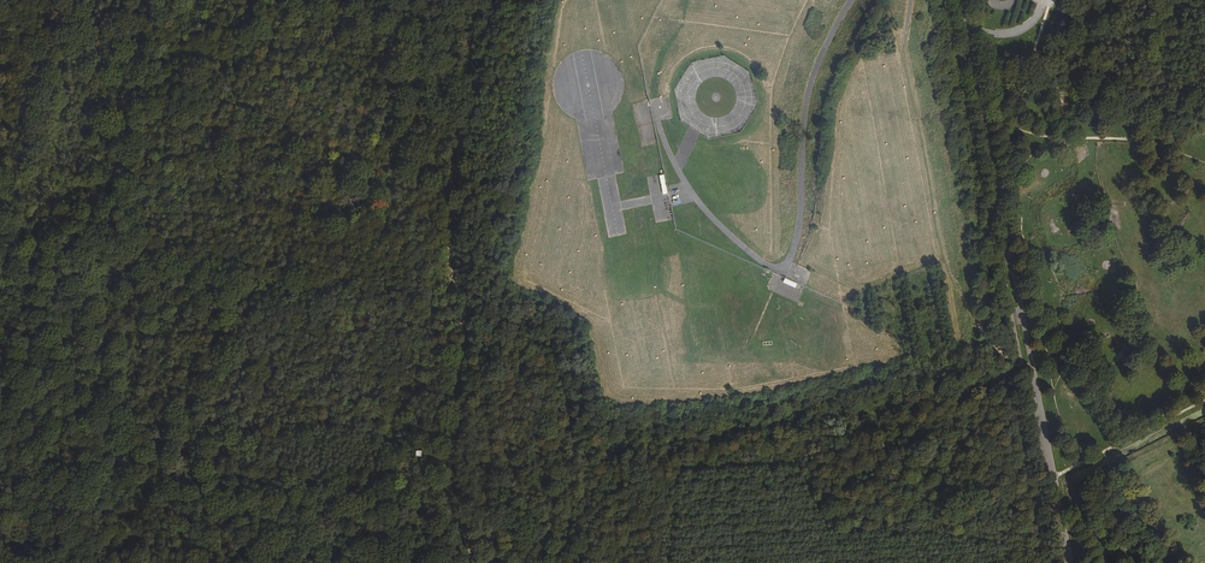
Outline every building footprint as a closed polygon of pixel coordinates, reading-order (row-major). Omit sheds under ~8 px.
[(795,287),(797,282),(784,278),(783,283),(795,287)]
